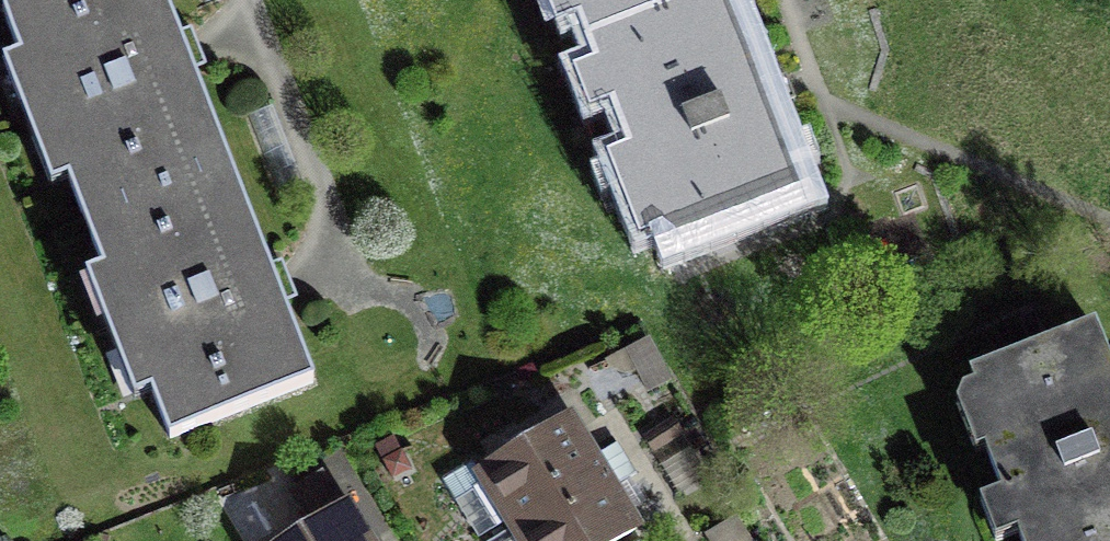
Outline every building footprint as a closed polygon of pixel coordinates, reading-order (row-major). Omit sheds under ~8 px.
[(86,223),(229,168),(163,0),(26,0),(2,9),(86,223)] [(586,42),(693,0),(570,0),(586,42)] [(733,0),(693,0),(586,42),(671,257),(812,202),(733,0)] [(313,382),(229,168),(86,223),(170,438),(313,382)] [(1096,328),(972,376),(996,438),(984,443),(1022,540),(1109,540),(1109,364),(1096,328)] [(480,472),(514,528),(627,458),(618,444),(594,458),(569,418),(480,472)] [(627,458),(514,528),(522,540),(615,540),(637,528),(612,488),(636,473),(627,458)] [(346,505),(287,540),(368,540),(346,505)]
